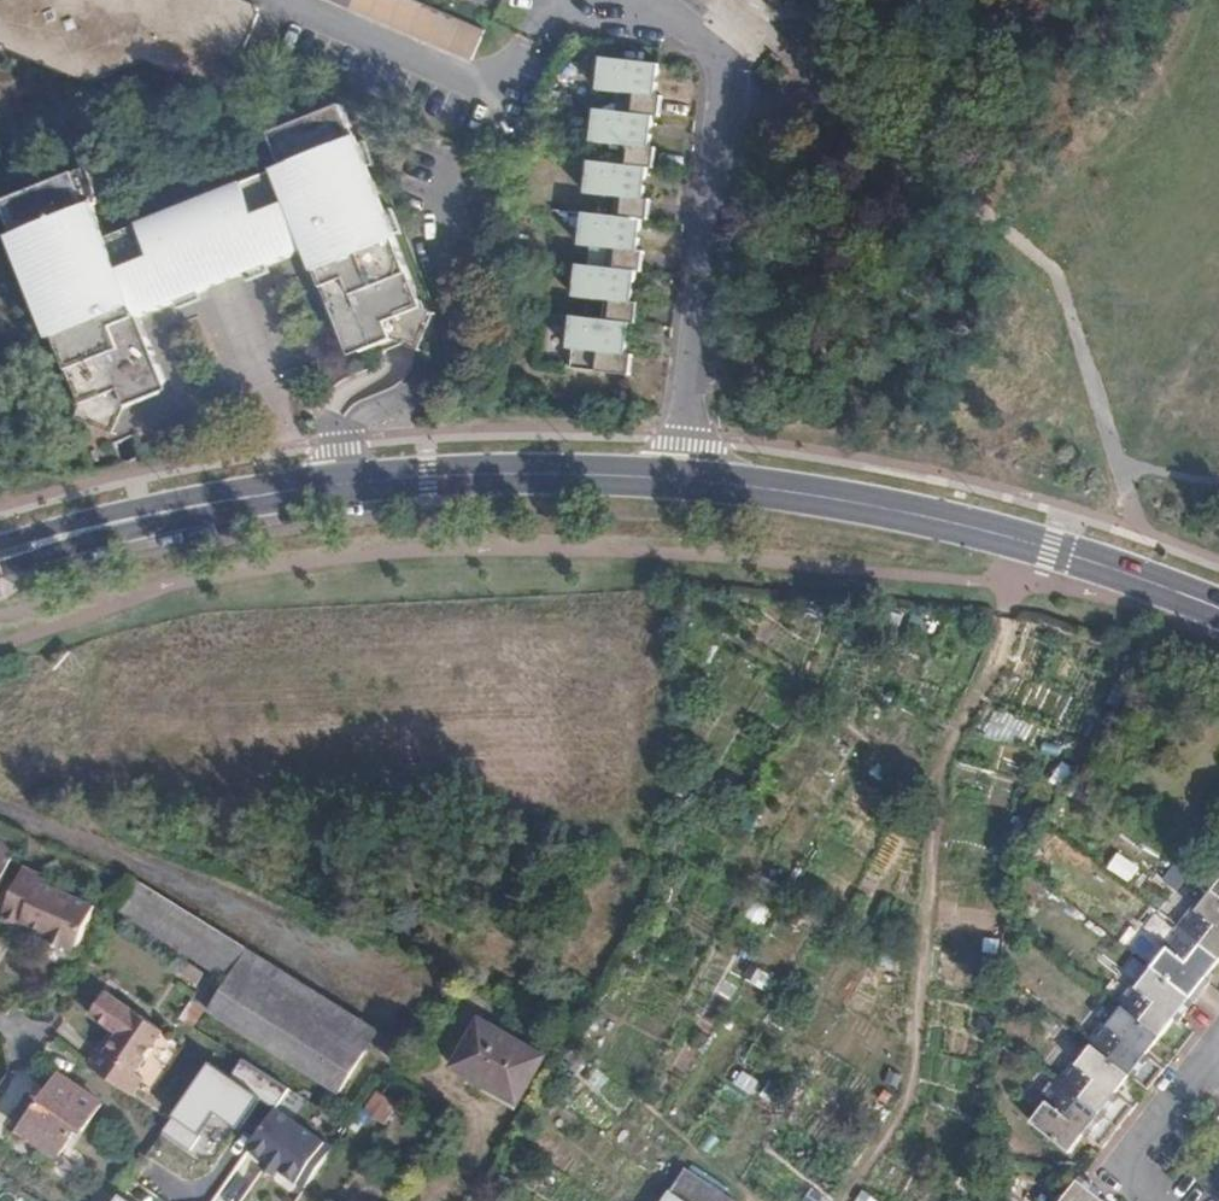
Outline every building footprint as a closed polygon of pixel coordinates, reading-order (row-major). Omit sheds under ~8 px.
[(3,46),(5,45),(7,47),(9,45),(8,43),(20,39),(80,65),(87,83),(145,60),(177,74),(183,72),(185,77),(219,91),(222,91),(225,91),(225,89),(227,89),(243,53),(241,50),(245,47),(260,13),(259,11),(258,10),(259,9),(258,7),(257,7),(255,4),(246,0),(0,0),(0,40),(3,46)] [(412,0),(354,0),(350,8),(472,61),(484,31),(412,0)] [(630,94),(628,113),(655,116),(661,116),(663,96),(657,95),(658,83),(651,82),(652,75),(659,75),(660,64),(601,58),(598,91),(630,94)] [(285,76),(282,67),(272,70),(275,80),(285,76)] [(426,343),(439,338),(433,323),(443,319),(356,102),(266,137),(280,171),(111,238),(98,205),(102,204),(88,170),(0,206),(0,228),(94,460),(383,343),(411,332),(417,346),(426,343)] [(655,116),(628,113),(596,110),(592,141),(624,145),(623,163),(650,166),(656,166),(658,146),(652,145),(653,132),(646,131),(647,124),(654,125),(655,116)] [(160,167),(156,158),(140,163),(144,173),(160,167)] [(650,166),(623,163),(590,160),(587,192),(619,195),(617,215),(644,218),(650,219),(652,198),(647,197),(648,184),(642,184),(643,176),(649,177),(650,166)] [(644,218),(617,215),(585,212),(582,244),(614,247),(612,266),(639,269),(644,269),(646,249),(641,248),(642,235),(636,234),(637,228),(643,228),(644,218)] [(639,269),(612,266),(580,263),(576,295),(608,298),(606,318),(633,321),(639,322),(641,301),(635,300),(636,286),(630,285),(631,278),(637,279),(639,269)] [(633,321),(606,318),(574,315),(571,347),(576,348),(574,367),(634,373),(636,352),(630,351),(631,339),(625,338),(625,331),(632,332),(633,321)] [(423,351),(426,343),(417,346),(411,332),(383,343),(386,351),(405,343),(423,351)] [(1047,778),(1057,785),(1069,767),(1059,759),(1047,778)] [(1003,839),(1012,845),(1029,823),(1020,816),(1003,839)] [(0,850),(0,885),(9,864),(18,844),(6,839),(0,850)] [(46,874),(26,866),(3,917),(73,950),(76,943),(79,945),(96,907),(43,880),(46,874)] [(1213,891),(1198,910),(1194,906),(1178,927),(1218,959),(1218,896),(1213,891)] [(1218,963),(1218,959),(1178,927),(1161,947),(1166,950),(1151,968),(1194,1002),(1210,983),(1205,980),(1218,963)] [(982,937),(979,951),(996,954),(999,937),(982,934),(982,937)] [(979,951),(982,937),(975,936),(972,950),(979,951)] [(351,1042),(364,1024),(247,951),(235,969),(351,1042)] [(994,958),(980,956),(978,972),(992,973),(994,958)] [(772,975),(749,962),(742,975),(745,977),(764,987),(772,975)] [(1179,1022),(1194,1002),(1151,968),(1137,986),(1133,983),(1117,1003),(1122,1007),(1160,1037),(1175,1019),(1179,1022)] [(321,1082),(351,1042),(235,969),(209,1011),(321,1082)] [(764,987),(745,977),(743,979),(763,989),(764,987)] [(100,1047),(87,1065),(132,1095),(144,1077),(135,1071),(163,1031),(107,992),(91,1014),(112,1029),(119,1034),(106,1052),(100,1047)] [(1146,1055),(1160,1037),(1122,1007),(1108,1025),(1103,1022),(1088,1042),(1092,1045),(1131,1076),(1149,1090),(1165,1070),(1146,1055)] [(543,1055),(480,1020),(452,1067),(516,1103),(543,1055)] [(378,1032),(364,1024),(351,1042),(366,1051),(378,1032)] [(112,1029),(100,1047),(106,1052),(119,1034),(112,1029)] [(366,1051),(351,1042),(321,1082),(339,1093),(366,1051)] [(1116,1095),(1131,1076),(1092,1045),(1078,1063),(1074,1060),(1057,1080),(1119,1129),(1135,1109),(1116,1095)] [(262,1103),(277,1112),(291,1090),(243,1061),(230,1083),(262,1103)] [(230,1083),(210,1069),(176,1121),(201,1137),(214,1117),(241,1135),(262,1103),(230,1083)] [(887,1069),(881,1084),(893,1090),(900,1073),(887,1069)] [(741,1075),(735,1085),(748,1092),(754,1082),(741,1075)] [(102,1105),(62,1077),(23,1128),(60,1155),(79,1129),(84,1132),(102,1105)] [(769,1080),(759,1096),(767,1101),(777,1085),(769,1080)] [(1103,1149),(1119,1129),(1057,1080),(1041,1101),(1046,1105),(1032,1122),(1071,1153),(1085,1135),(1103,1149)] [(299,1095),(308,1100),(314,1093),(304,1087),(299,1095)] [(981,1091),(972,1090),(971,1101),(980,1101),(981,1091)] [(401,1105),(380,1092),(367,1114),(387,1126),(401,1105)] [(332,1149),(277,1112),(248,1153),(302,1191),(332,1149)] [(837,1144),(832,1151),(840,1157),(845,1150),(837,1144)] [(685,1200),(733,1200),(684,1168),(669,1190),(685,1200)] [(1099,1196),(1101,1193),(1082,1177),(1063,1200),(1105,1200),(1099,1196)] [(852,1200),(864,1200),(869,1194),(860,1189),(852,1200)] [(669,1190),(662,1200),(685,1200),(669,1190)]
